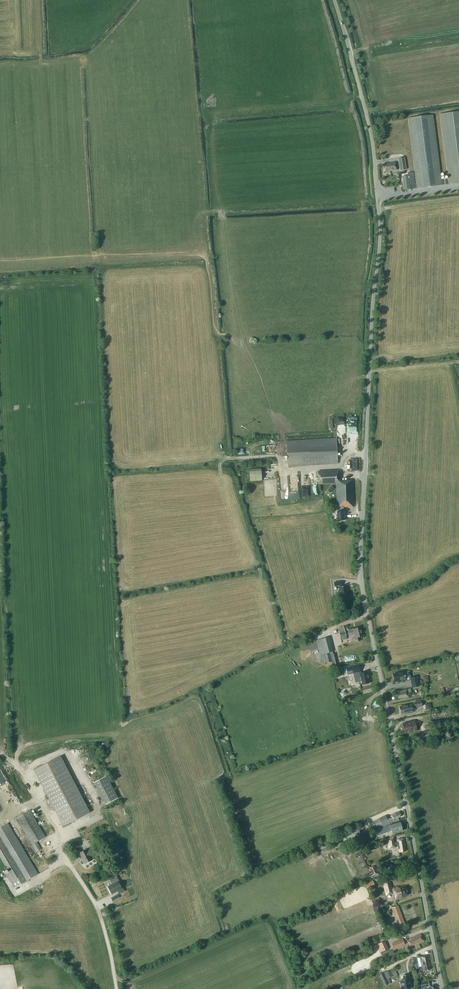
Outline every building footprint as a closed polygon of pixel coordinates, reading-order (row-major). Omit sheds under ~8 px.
[(403,182),(404,190),(458,183),(458,112),(440,114),(448,180),(441,181),(433,115),(408,118),(416,184),(413,184),(409,185),(409,184),(408,176),(402,176),(403,182)] [(406,169),(404,157),(398,158),(400,170),(406,169)] [(384,164),(386,172),(396,170),(395,162),(384,164)] [(286,441),(288,467),(337,464),(336,438),(286,441)] [(247,470),(248,481),(261,480),(261,470),(247,470)] [(343,507),(354,507),(353,480),(339,481),(338,470),(318,471),(318,484),(336,483),(337,508),(338,508),(338,511),(337,512),(337,520),(345,520),(344,511),(343,507)] [(348,595),(346,586),(342,586),(342,581),(334,582),(335,586),(339,585),(340,596),(348,595)] [(338,628),(340,638),(346,636),(344,627),(338,628)] [(353,629),(348,630),(349,636),(354,634),(355,637),(352,638),(353,642),(360,641),(359,637),(362,636),(360,627),(353,629)] [(316,641),(320,655),(322,664),(327,662),(328,663),(332,662),(333,665),(337,664),(335,654),(330,655),(330,653),(333,652),(329,637),(316,641)] [(359,664),(346,667),(348,674),(354,673),(359,672),(360,672),(359,664)] [(397,673),(393,674),(394,681),(406,679),(406,680),(411,680),(410,677),(409,670),(405,671),(397,672),(397,673)] [(355,676),(354,676),(355,682),(361,681),(362,681),(362,685),(369,683),(368,679),(369,679),(367,672),(361,673),(359,673),(359,672),(354,673),(355,676)] [(417,676),(410,677),(411,680),(412,687),(419,686),(417,676)] [(401,692),(397,693),(398,699),(403,698),(403,699),(408,698),(408,694),(412,693),(411,689),(400,691),(401,692)] [(414,704),(399,706),(401,714),(405,713),(405,714),(413,712),(412,707),(415,706),(415,708),(422,706),(421,701),(414,702),(414,704)] [(430,715),(431,720),(451,716),(450,711),(430,715)] [(410,721),(410,722),(403,724),(405,733),(411,731),(412,732),(415,731),(416,731),(417,730),(415,720),(410,721)] [(419,734),(420,739),(434,737),(433,731),(419,734)] [(34,770),(63,827),(90,813),(60,756),(34,770)] [(93,780),(103,804),(116,798),(107,775),(93,780)] [(16,818),(32,845),(37,842),(45,837),(30,810),(16,818)] [(401,816),(399,811),(391,815),(392,817),(388,820),(386,816),(379,819),(383,827),(390,824),(389,823),(394,821),(394,822),(399,820),(398,818),(401,816)] [(382,833),(391,829),(392,834),(403,831),(400,821),(390,824),(390,825),(380,829),(382,833)] [(15,888),(24,882),(38,874),(8,823),(0,828),(0,856),(9,872),(6,874),(15,888)] [(358,826),(352,829),(343,834),(346,841),(361,833),(358,826)] [(395,845),(398,845),(398,847),(400,846),(401,852),(405,851),(404,846),(405,845),(404,838),(397,840),(398,842),(395,843),(394,840),(394,841),(393,837),(395,837),(395,835),(386,839),(387,844),(389,844),(390,848),(395,847),(395,845)] [(36,852),(41,849),(37,842),(32,845),(36,852)] [(80,853),(85,864),(92,860),(90,857),(95,854),(92,849),(87,851),(87,850),(80,853)] [(374,866),(370,868),(373,875),(378,872),(374,866)] [(112,894),(117,891),(119,894),(125,891),(123,888),(122,888),(119,882),(120,881),(116,875),(109,879),(112,885),(108,887),(112,894)] [(403,898),(403,896),(408,895),(406,886),(399,888),(398,887),(392,889),(390,880),(389,877),(385,878),(386,881),(383,882),(387,895),(394,893),(396,900),(403,898)] [(392,908),(399,927),(404,924),(398,906),(392,908)] [(418,943),(424,941),(421,934),(413,937),(414,938),(408,941),(407,939),(403,940),(399,941),(400,942),(402,946),(405,945),(409,943),(410,946),(418,943)] [(381,952),(387,950),(384,941),(378,944),(381,952)] [(423,966),(425,971),(430,969),(429,962),(430,962),(428,955),(413,958),(415,968),(423,966)] [(380,974),(385,986),(390,983),(388,978),(393,976),(394,978),(398,976),(394,968),(385,972),(385,971),(380,974)] [(402,988),(408,988),(411,988),(409,982),(408,974),(403,975),(404,979),(400,980),(402,988)] [(419,988),(420,988),(428,987),(428,986),(429,986),(428,980),(418,982),(419,988)]
